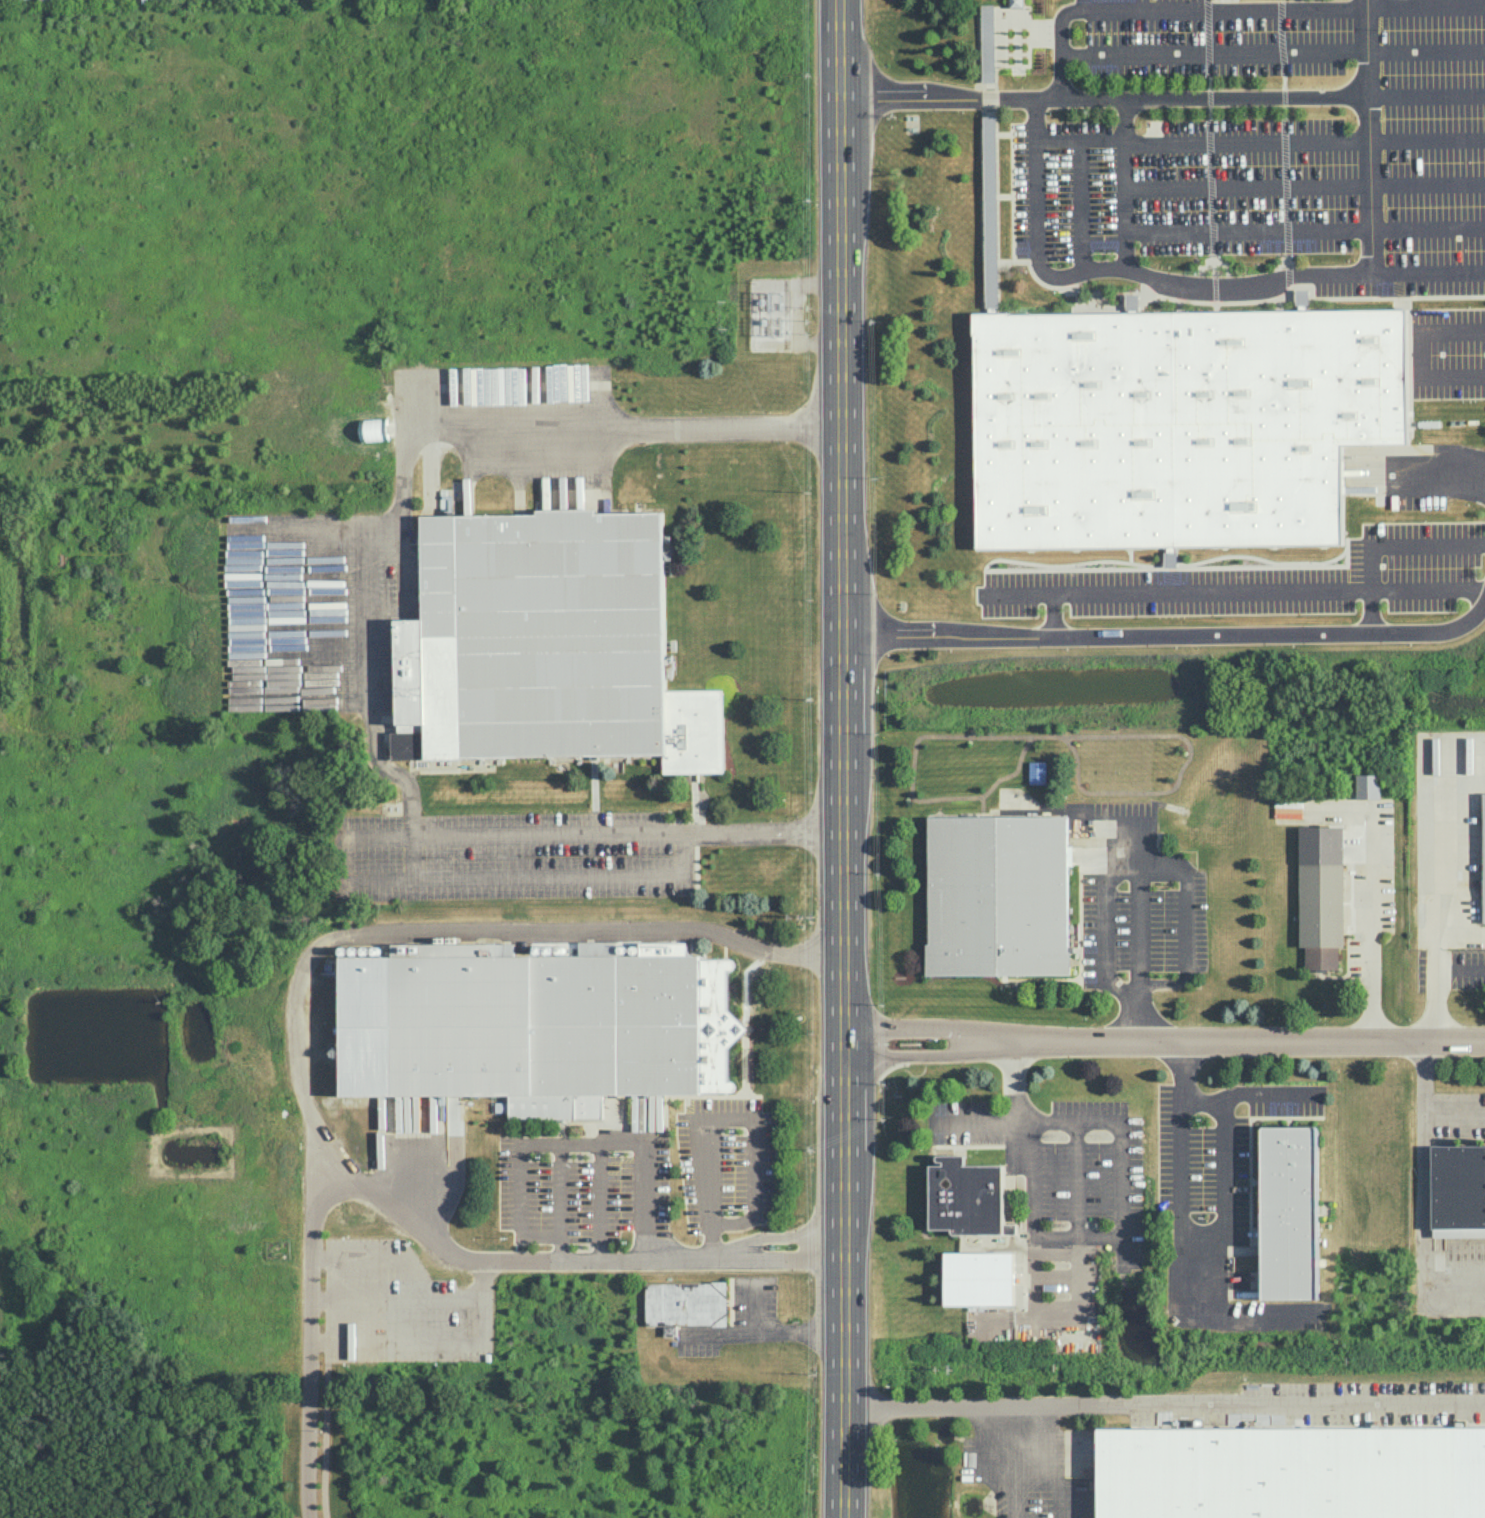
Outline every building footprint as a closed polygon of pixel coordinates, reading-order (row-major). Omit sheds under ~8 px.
[(995,116),(982,116),(983,132),(995,132),(995,116)] [(1294,307),(1308,307),(1308,289),(1294,289),(1294,307)] [(1125,311),(1138,311),(1138,294),(1125,294),(1125,311)] [(975,547),(973,313),(1405,308),(1406,443),(1340,444),(1341,542),(975,547)] [(390,732),(390,759),(662,755),(662,773),(723,772),(722,689),(664,690),(662,512),(594,513),(594,509),(536,510),(536,514),(421,516),(422,619),(395,619),(397,732),(390,732)] [(1177,566),(1176,548),(1164,548),(1164,566),(1177,566)] [(1045,761),(1028,762),(1029,784),(1046,783),(1045,761)] [(1356,774),(1379,774),(1380,798),(1356,799),(1356,774)] [(1301,801),(1301,818),(1274,817),(1274,801),(1301,801)] [(1065,816),(1065,952),(1070,952),(1070,974),(925,974),(925,944),(928,944),(928,816),(1065,816)] [(1298,826),(1343,826),(1343,947),(1338,947),(1338,969),(1303,969),(1303,946),(1298,946),(1298,826)] [(700,954),(700,959),(732,959),(733,960),(735,961),(735,963),(735,965),(734,968),(733,968),(731,969),(728,969),(728,1009),(747,1027),(728,1047),(728,1081),(732,1081),(734,1082),(735,1084),(736,1086),(735,1088),(734,1090),(732,1091),(701,1091),(701,1093),(602,1094),(602,1117),(509,1118),(509,1095),(341,1095),(340,956),(391,956),(392,944),(513,943),(512,956),(700,954)] [(1262,1298),(1316,1299),(1314,1128),(1314,1127),(1313,1126),(1311,1126),(1264,1127),(1263,1127),(1262,1128),(1261,1129),(1262,1298)] [(1431,1145),(1484,1145),(1484,1228),(1431,1228),(1431,1145)] [(943,1165),(930,1165),(930,1229),(951,1229),(952,1231),(952,1233),(953,1233),(954,1234),(1015,1234),(1015,1223),(1003,1223),(1003,1165),(964,1165),(964,1154),(938,1155),(937,1155),(936,1156),(936,1158),(936,1160),(938,1161),(943,1161),(943,1165)] [(944,1252),(1013,1252),(1013,1304),(944,1304),(944,1252)] [(725,1281),(726,1323),(646,1325),(645,1282),(725,1281)] [(1097,1428),(1484,1427),(1484,1517),(1098,1517),(1097,1428)]
